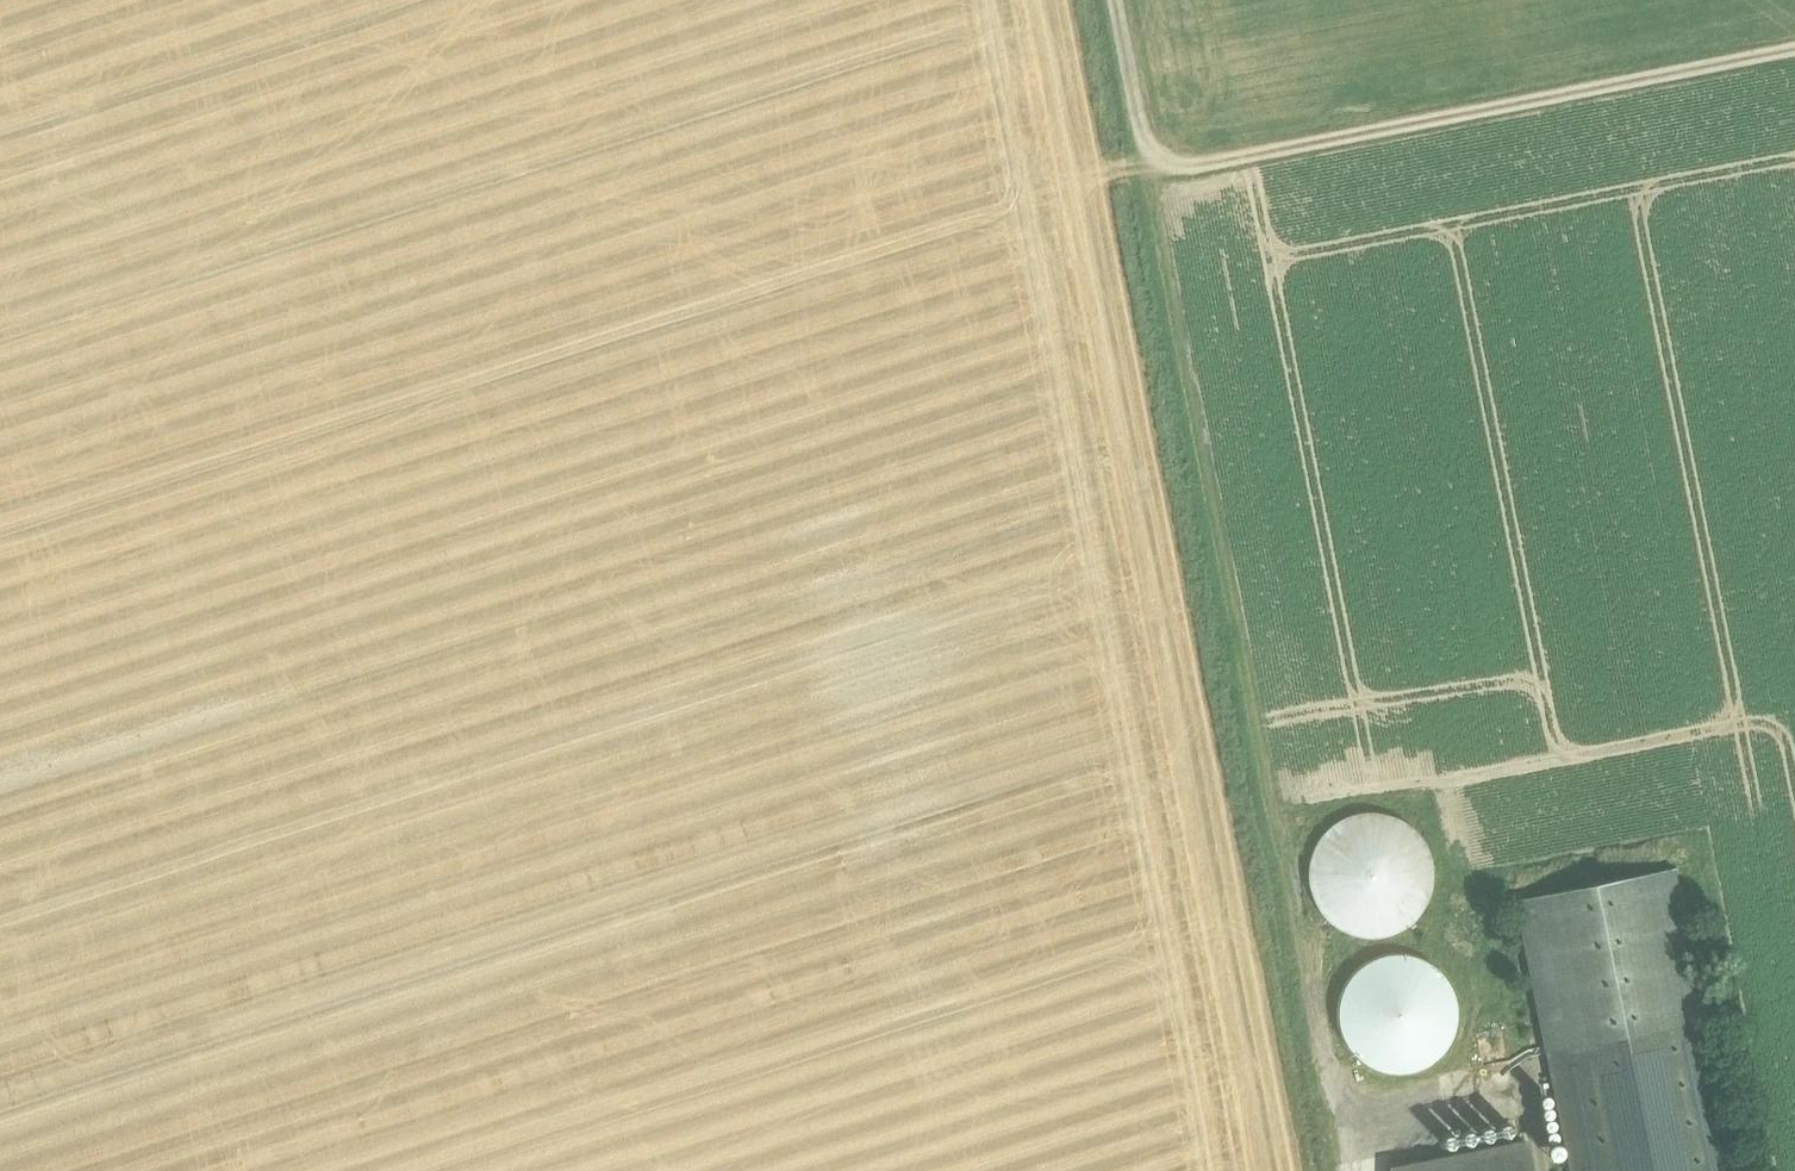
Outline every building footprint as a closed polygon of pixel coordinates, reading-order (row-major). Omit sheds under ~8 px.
[(1434,880),(1434,875),(1434,869),(1433,864),(1432,859),(1430,853),(1428,848),(1426,844),(1423,839),(1420,835),(1416,831),(1412,827),(1408,824),(1403,821),(1398,819),(1393,816),(1388,815),(1383,814),(1378,813),(1372,813),(1367,813),(1362,814),(1356,815),(1351,816),(1346,819),(1341,821),(1337,824),(1332,827),(1328,831),(1325,835),(1322,839),(1319,844),(1316,848),(1314,853),(1312,859),(1311,864),(1311,869),(1310,875),(1311,880),(1311,885),(1312,891),(1314,896),(1316,901),(1319,906),(1322,910),(1325,914),(1328,918),(1332,922),(1337,925),(1341,928),(1346,931),(1351,933),(1356,934),(1362,936),(1367,936),(1372,937),(1378,936),(1383,936),(1388,934),(1393,933),(1398,931),(1403,928),(1408,925),(1412,922),(1416,918),(1420,914),(1423,910),(1426,906),(1428,901),(1431,896),(1432,891),(1433,885),(1434,880)] [(1552,1091),(1568,1170),(1739,1170),(1678,867),(1513,901),(1544,1053),(1547,1052),(1555,1090),(1552,1091)] [(1458,1014),(1458,1009),(1458,1005),(1457,1000),(1455,996),(1454,991),(1452,987),(1450,983),(1447,979),(1444,976),(1441,972),(1438,969),(1435,966),(1431,964),(1427,962),(1423,960),(1419,958),(1415,957),(1411,956),(1406,955),(1401,954),(1397,954),(1392,955),(1388,955),(1383,956),(1379,958),(1374,960),(1370,962),(1366,964),(1362,967),(1358,970),(1355,973),(1352,977),(1349,981),(1347,985),(1345,990),(1343,994),(1341,999),(1340,1003),(1340,1007),(1339,1011),(1339,1016),(1340,1020),(1340,1024),(1341,1029),(1343,1033),(1345,1038),(1347,1042),(1349,1046),(1352,1050),(1355,1054),(1358,1057),(1362,1060),(1366,1063),(1369,1065),(1373,1067),(1376,1069),(1380,1070),(1383,1071),(1387,1072),(1392,1073),(1396,1073),(1400,1073),(1405,1073),(1409,1072),(1414,1071),(1418,1070),(1422,1068),(1426,1067),(1430,1064),(1434,1062),(1437,1059),(1441,1056),(1444,1052),(1447,1049),(1449,1045),(1452,1041),(1454,1037),(1455,1032),(1456,1028),(1457,1023),(1458,1019),(1458,1014)] [(1500,1128),(1499,1131),(1500,1133),(1501,1136),(1504,1137),(1506,1138),(1509,1137),(1511,1136),(1513,1133),(1513,1131),(1513,1128),(1511,1126),(1509,1124),(1506,1124),(1504,1124),(1501,1126),(1500,1128)] [(1481,1132),(1481,1134),(1481,1137),(1483,1139),(1485,1141),(1488,1141),(1491,1141),(1493,1139),(1494,1137),(1495,1134),(1494,1132),(1493,1130),(1491,1128),(1488,1128),(1485,1128),(1483,1130),(1481,1132)] [(1462,1136),(1462,1138),(1462,1141),(1464,1143),(1466,1144),(1468,1145),(1470,1145),(1473,1144),(1474,1143),(1476,1141),(1476,1138),(1476,1136),(1474,1134),(1473,1132),(1470,1131),(1468,1131),(1466,1132),(1464,1134),(1462,1136)] [(1443,1139),(1443,1142),(1443,1145),(1445,1147),(1447,1149),(1450,1149),(1453,1149),(1455,1147),(1456,1145),(1457,1142),(1456,1139),(1455,1137),(1453,1136),(1450,1135),(1447,1136),(1445,1137),(1443,1139)] [(1393,1167),(1394,1170),(1531,1170),(1524,1141),(1393,1167)]
